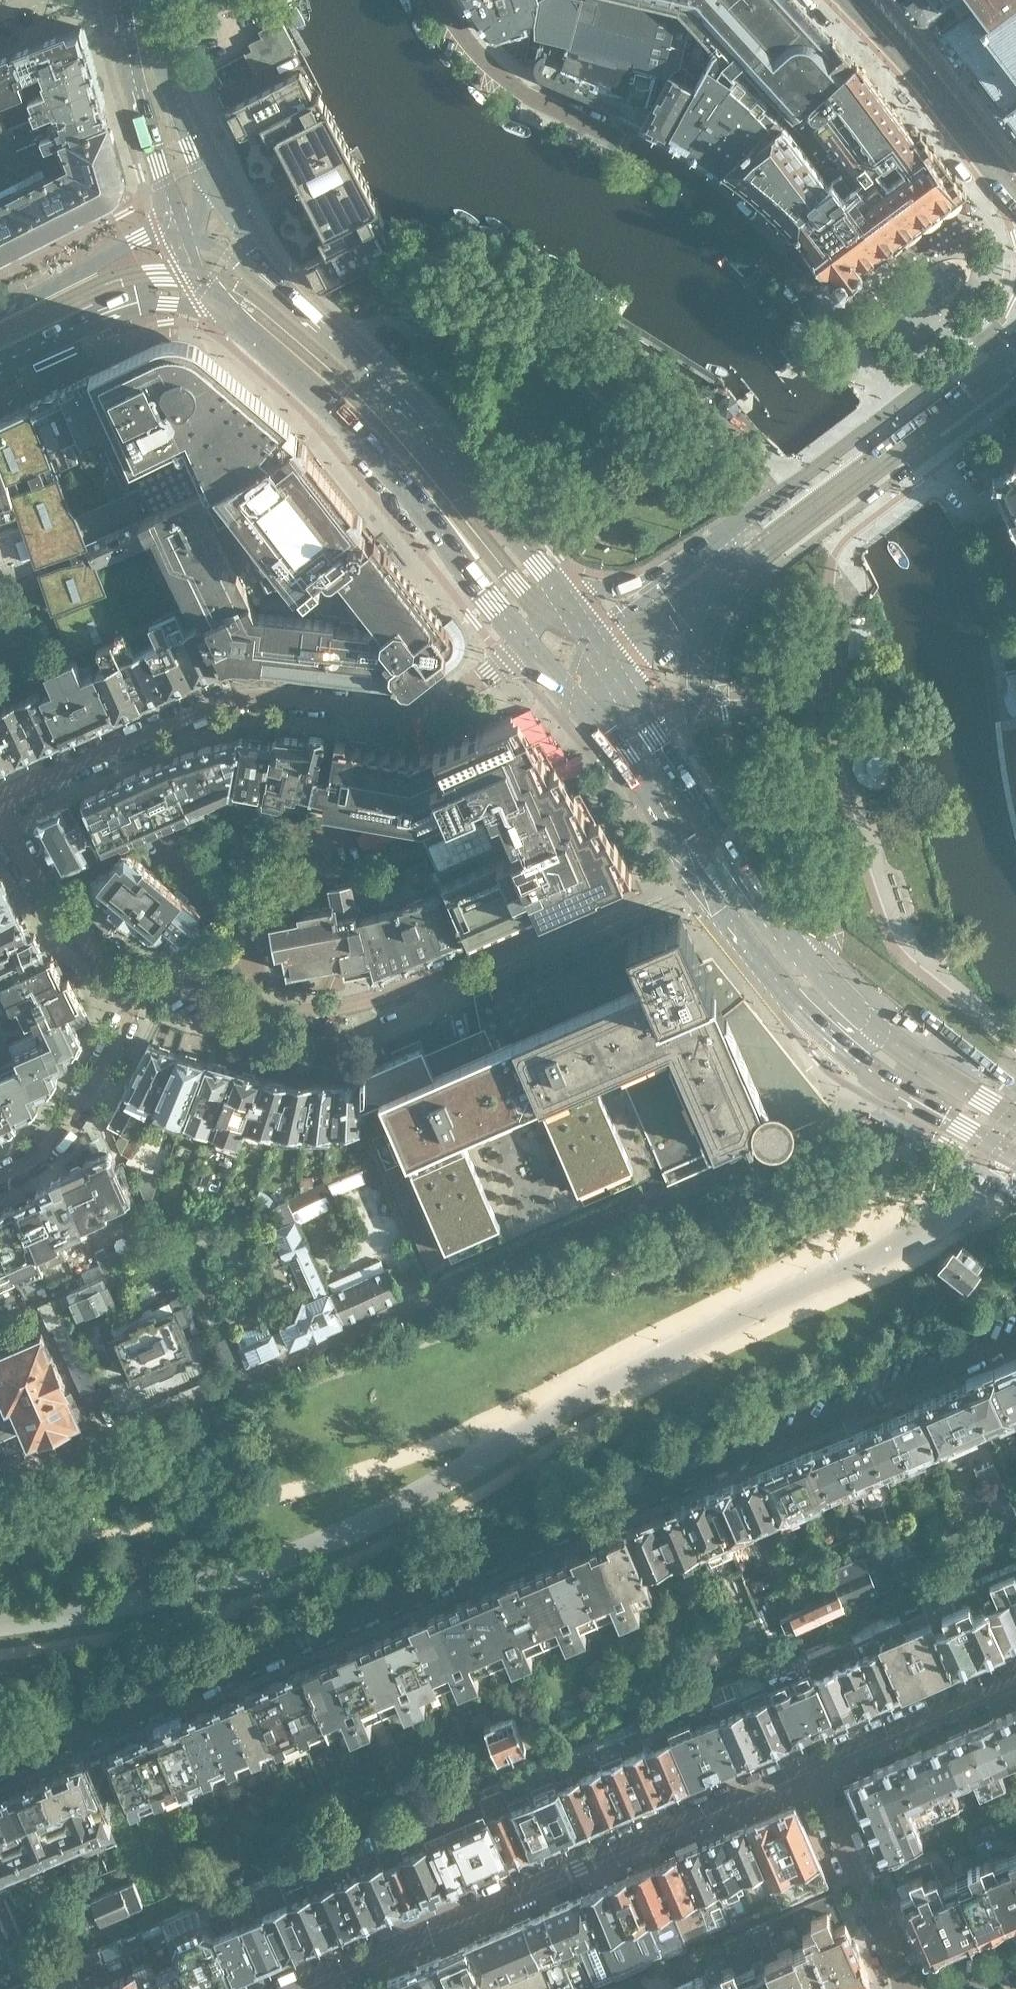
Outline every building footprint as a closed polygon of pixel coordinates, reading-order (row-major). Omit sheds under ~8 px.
[(519,0),(466,0),(474,14),(519,0)] [(536,0),(519,0),(474,14),(490,33),(490,34),(491,34),(492,35),(493,35),(495,35),(523,26),(523,24),(536,20),(539,9),(536,0)] [(767,0),(541,0),(539,9),(536,20),(534,29),(542,31),(534,63),(534,65),(534,66),(534,68),(534,70),(535,72),(535,74),(536,75),(538,77),(539,78),(541,80),(596,102),(598,100),(618,109),(616,111),(665,137),(710,53),(723,41),(767,0)] [(833,37),(832,38),(808,12),(797,0),(767,0),(723,41),(732,50),(738,44),(780,90),(789,81),(808,102),(854,60),(833,37)] [(915,7),(915,13),(930,14),(931,9),(943,0),(908,0),(915,7)] [(966,2),(967,3),(960,8),(960,7),(936,25),(964,62),(965,60),(999,104),(996,107),(998,110),(998,109),(999,109),(1001,112),(1001,113),(1003,117),(1005,116),(1007,119),(1009,121),(1009,120),(1014,126),(1013,127),(1015,129),(1015,130),(1015,0),(970,0),(966,2)] [(289,35),(281,19),(258,30),(261,36),(267,46),(289,35)] [(21,66),(85,42),(81,26),(80,27),(80,26),(15,52),(16,55),(13,56),(18,68),(21,66)] [(267,46),(261,36),(260,37),(249,43),(252,50),(255,56),(268,50),(267,46)] [(254,72),(296,50),(290,38),(268,50),(255,56),(248,60),(254,72)] [(682,148),(730,78),(718,70),(732,50),(723,41),(710,53),(665,137),(682,148)] [(102,102),(91,62),(85,42),(21,66),(24,76),(40,70),(47,89),(31,94),(35,106),(32,107),(35,116),(54,109),(58,120),(102,102)] [(255,56),(252,50),(245,54),(248,60),(255,56)] [(961,185),(933,148),(915,125),(909,124),(907,126),(878,87),(877,87),(876,88),(862,70),(861,70),(854,60),(808,102),(793,116),(783,106),(769,120),(716,169),(722,173),(735,182),(746,192),(754,198),(762,205),(769,212),(776,219),(783,226),(790,233),(799,244),(815,265),(817,264),(817,265),(819,264),(833,281),(831,283),(832,284),(833,285),(834,285),(835,285),(841,286),(842,286),(844,287),(845,286),(846,285),(845,283),(959,198),(960,200),(962,198),(961,198),(962,197),(961,196),(966,192),(963,188),(964,187),(963,186),(964,186),(962,184),(961,185)] [(222,83),(216,70),(215,69),(210,71),(209,72),(209,73),(208,74),(208,75),(208,76),(208,77),(214,89),(215,88),(215,87),(222,83)] [(699,158),(751,99),(739,89),(746,81),(735,71),(730,78),(682,148),(699,158)] [(380,211),(325,104),(324,105),(318,94),(313,96),(302,74),(299,72),(296,72),(292,74),(291,73),(258,90),(259,91),(226,109),(225,106),(223,107),(227,113),(229,113),(239,131),(237,132),(239,137),(261,125),(269,139),(275,136),(324,234),(318,237),(326,251),(303,263),(306,267),(307,266),(317,285),(315,286),(318,290),(330,284),(330,285),(385,257),(385,256),(390,254),(391,251),(391,248),(390,247),(391,246),(384,233),(383,234),(379,226),(384,223),(379,212),(380,211)] [(716,169),(769,120),(758,108),(766,100),(758,91),(751,99),(699,158),(716,169)] [(3,96),(0,97),(0,115),(2,119),(10,115),(3,96)] [(47,147),(108,123),(102,102),(58,120),(13,139),(16,147),(35,153),(47,147)] [(121,171),(108,123),(47,147),(35,153),(16,147),(13,139),(10,132),(0,137),(0,257),(73,220),(112,199),(113,199),(115,197),(117,195),(119,193),(120,190),(121,188),(122,187),(122,184),(122,183),(123,181),(123,179),(123,177),(122,175),(122,172),(121,171)] [(221,482),(297,438),(298,438),(297,437),(296,437),(285,428),(291,421),(207,351),(203,347),(200,345),(196,344),(192,341),(188,340),(185,339),(181,339),(177,338),(174,338),(168,338),(165,339),(161,339),(156,341),(153,342),(149,343),(90,372),(140,487),(127,492),(127,494),(107,503),(91,510),(78,516),(87,536),(88,539),(142,518),(213,486),(221,482)] [(140,487),(90,372),(60,387),(79,435),(88,456),(116,445),(127,474),(100,485),(103,494),(107,503),(127,494),(127,492),(140,487)] [(79,435),(60,387),(44,395),(70,459),(80,455),(73,438),(79,435)] [(70,459),(44,395),(29,402),(47,448),(55,445),(62,462),(70,459)] [(47,448),(29,402),(0,416),(0,462),(5,475),(51,456),(47,448)] [(718,423),(703,409),(688,425),(711,447),(726,431),(718,423)] [(375,537),(297,438),(221,482),(213,486),(262,590),(293,574),(304,589),(375,537)] [(997,475),(996,475),(996,476),(997,477),(995,486),(995,487),(1015,534),(1015,461),(997,475)] [(0,462),(0,506),(5,519),(19,513),(15,502),(5,475),(0,462)] [(87,536),(78,516),(77,515),(75,513),(73,508),(62,482),(15,502),(19,513),(23,524),(35,557),(87,536)] [(464,635),(457,623),(452,617),(443,624),(375,537),(304,589),(290,599),(265,596),(262,590),(213,486),(142,518),(151,541),(98,564),(103,576),(110,594),(123,626),(125,628),(127,634),(149,624),(164,617),(188,606),(193,616),(196,624),(220,669),(224,667),(227,667),(230,666),(234,666),(237,666),(240,666),(243,666),(243,664),(268,667),(268,669),(270,669),(272,668),(273,666),(296,669),(296,671),(297,672),(299,672),(300,671),(300,670),(324,672),(324,674),(325,676),(328,676),(330,675),(330,673),(354,676),(354,679),(365,680),(395,683),(405,683),(406,684),(408,685),(410,684),(430,669),(430,668),(431,667),(431,668),(435,665),(435,664),(436,664),(438,662),(446,671),(452,667),(457,662),(461,656),(464,650),(465,643),(464,635)] [(107,503),(103,494),(87,501),(91,510),(107,503)] [(91,510),(87,501),(73,508),(75,513),(77,515),(78,516),(91,510)] [(38,565),(35,557),(23,524),(0,533),(0,581),(38,565)] [(103,576),(98,564),(95,556),(42,578),(50,598),(103,576)] [(123,626),(110,594),(56,617),(69,648),(123,626)] [(220,669),(196,624),(185,629),(182,621),(193,616),(188,606),(164,617),(194,681),(220,669)] [(194,681),(164,617),(149,624),(157,641),(146,646),(167,693),(194,681)] [(167,693),(146,646),(133,651),(125,634),(127,634),(125,628),(109,635),(111,640),(141,705),(167,693)] [(853,629),(852,653),(864,653),(867,652),(870,649),(870,634),(868,631),(864,629),(855,629),(854,629),(853,629)] [(141,705),(111,640),(98,646),(106,663),(93,669),(114,717),(141,705)] [(1004,655),(1006,668),(1005,668),(1007,677),(1004,690),(1007,704),(1015,714),(1015,653),(1004,655)] [(114,717),(93,669),(81,675),(73,656),(58,663),(89,729),(114,717)] [(89,729),(58,663),(46,668),(55,686),(41,693),(63,741),(89,729)] [(854,671),(853,683),(865,684),(866,672),(854,671)] [(63,741),(41,693),(39,688),(15,698),(40,751),(63,741)] [(15,698),(0,705),(0,726),(16,762),(40,751),(15,698)] [(599,829),(592,815),(589,816),(582,803),(579,804),(572,791),(569,792),(562,779),(577,773),(571,759),(567,760),(560,745),(557,747),(551,733),(547,735),(541,721),(537,723),(530,708),(512,716),(511,715),(408,759),(405,752),(393,757),(390,749),(378,754),(375,746),(363,751),(360,744),(348,749),(345,741),(335,740),(334,744),(329,743),(325,742),(324,751),(323,751),(322,755),(323,755),(319,778),(318,778),(317,783),(318,783),(316,794),(314,809),(400,824),(403,830),(412,826),(419,827),(469,941),(632,870),(622,852),(619,853),(612,840),(609,841),(602,828),(599,829)] [(0,726),(0,769),(16,762),(0,726)] [(1005,734),(1015,786),(1015,731),(1005,734)] [(267,795),(276,743),(277,737),(272,740),(272,742),(268,741),(268,742),(261,741),(261,740),(259,739),(259,741),(251,739),(252,738),(249,738),(249,739),(242,738),(242,737),(240,736),(240,738),(238,737),(230,789),(244,792),(267,795)] [(319,778),(323,755),(322,755),(323,751),(324,751),(325,742),(326,739),(322,738),(322,737),(316,736),(314,736),(309,736),(309,737),(305,736),(305,738),(288,736),(288,738),(279,737),(277,736),(277,737),(276,743),(267,795),(267,796),(266,801),(286,805),(288,794),(298,795),(299,791),(316,794),(318,783),(317,783),(318,778),(319,778)] [(228,799),(230,789),(238,737),(171,758),(164,761),(81,799),(103,845),(119,839),(120,842),(228,799)] [(865,750),(860,757),(862,773),(869,778),(876,779),(877,784),(882,783),(881,778),(886,776),(891,769),(892,760),(888,752),(881,747),(873,746),(865,750)] [(88,841),(69,807),(69,805),(62,809),(61,807),(42,816),(39,824),(63,870),(99,856),(92,843),(88,841)] [(263,842),(268,826),(250,834),(255,846),(263,842)] [(200,911),(175,890),(178,886),(160,871),(156,876),(126,851),(123,852),(112,865),(107,871),(100,871),(91,882),(92,889),(104,899),(102,902),(136,930),(139,927),(150,937),(158,937),(158,936),(165,942),(173,933),(178,938),(188,937),(198,924),(193,920),(200,911)] [(463,941),(427,860),(388,875),(351,883),(350,877),(328,882),(333,904),(300,911),(301,917),(273,923),(278,950),(285,948),(289,971),(343,961),(345,972),(369,967),(371,977),(463,941)] [(12,900),(11,900),(6,890),(5,890),(0,878),(0,919),(18,912),(12,900)] [(240,906),(256,898),(251,889),(235,898),(240,906)] [(68,977),(63,979),(51,955),(46,958),(34,933),(29,936),(18,912),(0,919),(0,997),(3,998),(0,1000),(0,1012),(1,1013),(5,1011),(4,1011),(15,1006),(14,1004),(17,1003),(26,1022),(35,1018),(43,1036),(39,1038),(53,1070),(61,1067),(61,1066),(68,1063),(65,1056),(74,1052),(80,1040),(72,1025),(85,1019),(86,1015),(68,977)] [(712,988),(701,961),(681,915),(622,940),(641,984),(653,1014),(712,988)] [(513,1039),(641,984),(622,940),(493,996),(507,1028),(508,1028),(513,1039)] [(946,954),(937,946),(931,951),(940,960),(946,954)] [(658,1171),(662,1169),(663,1170),(720,1145),(726,1143),(724,1139),(770,1120),(723,1012),(712,988),(653,1014),(641,984),(513,1039),(474,1057),(435,1073),(420,1039),(390,1052),(393,1057),(360,1072),(360,1075),(361,1129),(429,1285),(512,1249),(589,1215),(647,1190),(663,1183),(658,1171)] [(827,1099),(745,996),(744,995),(723,1012),(770,1120),(804,1105),(805,1108),(827,1099)] [(53,1070),(39,1038),(35,1030),(10,1042),(16,1056),(0,1062),(0,1088),(14,1120),(30,1113),(38,1105),(34,1097),(49,1091),(57,1078),(53,1070)] [(154,1104),(177,1053),(152,1043),(151,1043),(151,1044),(149,1043),(125,1090),(108,1123),(122,1131),(137,1101),(141,1098),(154,1104)] [(183,1118),(205,1060),(177,1053),(154,1104),(183,1118)] [(212,1129),(234,1068),(205,1060),(183,1118),(212,1129)] [(273,1131),(288,1080),(264,1077),(234,1068),(212,1129),(242,1141),(246,1127),(273,1131)] [(361,1129),(360,1075),(336,1080),(331,1132),(361,1129)] [(304,1133),(312,1080),(288,1080),(273,1131),(304,1133)] [(331,1132),(336,1080),(312,1080),(304,1133),(331,1132)] [(778,1125),(783,1120),(787,1114),(788,1107),(786,1100),(783,1094),(778,1089),(772,1086),(765,1085),(758,1087),(752,1091),(747,1096),(744,1103),(744,1110),(746,1117),(751,1123),(757,1127),(764,1129),(771,1128),(778,1125)] [(14,1120),(0,1088),(0,1134),(8,1131),(16,1125),(14,1120)] [(132,1196),(119,1167),(112,1152),(106,1150),(93,1156),(93,1157),(84,1161),(85,1164),(69,1171),(61,1175),(82,1224),(108,1211),(107,1208),(132,1196)] [(328,1199),(370,1181),(363,1167),(289,1199),(296,1216),(299,1224),(332,1210),(328,1199)] [(82,1224),(61,1175),(60,1174),(51,1179),(53,1183),(36,1190),(38,1194),(57,1237),(83,1225),(82,1224)] [(57,1237),(38,1194),(30,1198),(30,1197),(12,1205),(13,1206),(37,1260),(38,1262),(63,1251),(57,1237)] [(13,1206),(12,1206),(12,1205),(11,1206),(11,1205),(4,1208),(4,1209),(0,1211),(0,1245),(12,1271),(25,1265),(28,1267),(33,1265),(34,1261),(37,1260),(13,1206)] [(307,1240),(299,1224),(296,1216),(270,1228),(280,1252),(283,1257),(288,1255),(308,1301),(305,1307),(301,1306),(297,1316),(300,1318),(299,1321),(283,1327),(291,1345),(309,1338),(325,1332),(325,1331),(342,1323),(329,1294),(307,1240)] [(0,1245),(0,1276),(12,1271),(0,1245)] [(118,1271),(107,1245),(94,1250),(105,1276),(111,1274),(118,1271)] [(976,1272),(973,1270),(979,1261),(963,1249),(957,1257),(954,1255),(952,1256),(948,1257),(943,1263),(944,1267),(943,1269),(949,1274),(941,1285),(954,1294),(962,1284),(965,1287),(976,1272)] [(170,1273),(162,1255),(150,1260),(158,1278),(170,1273)] [(402,1297),(389,1268),(368,1277),(381,1306),(402,1297)] [(381,1306),(368,1277),(349,1285),(362,1315),(381,1306)] [(111,1303),(104,1287),(100,1278),(65,1294),(76,1319),(111,1303)] [(362,1315),(349,1285),(329,1294),(342,1323),(362,1315)] [(67,1320),(56,1296),(36,1305),(47,1329),(67,1320)] [(971,1315),(956,1296),(943,1306),(958,1325),(971,1315)] [(191,1350),(173,1309),(156,1317),(153,1311),(126,1323),(129,1329),(114,1335),(131,1376),(141,1372),(143,1376),(184,1359),(182,1354),(191,1350)] [(64,1389),(65,1388),(51,1353),(49,1354),(41,1335),(12,1348),(2,1325),(0,1326),(0,1432),(17,1424),(25,1420),(31,1434),(75,1415),(64,1389)] [(279,1350),(273,1336),(271,1337),(268,1330),(242,1341),(245,1348),(241,1350),(247,1364),(279,1350)] [(345,1360),(340,1348),(326,1354),(331,1366),(345,1360)] [(994,1372),(967,1383),(986,1426),(998,1421),(1000,1425),(1015,1419),(1015,1422),(1015,1363),(994,1372)] [(986,1426),(967,1383),(942,1394),(962,1441),(976,1435),(974,1431),(986,1426)] [(102,1403),(96,1388),(83,1394),(89,1409),(102,1403)] [(962,1441),(942,1394),(914,1406),(915,1408),(933,1449),(946,1443),(947,1447),(962,1441)] [(933,1449),(915,1408),(890,1418),(909,1464),(918,1485),(931,1480),(920,1454),(933,1449)] [(909,1464),(890,1418),(864,1429),(881,1471),(894,1465),(896,1470),(909,1464)] [(881,1471),(864,1429),(838,1440),(857,1486),(870,1481),(868,1476),(881,1471)] [(857,1486),(838,1440),(813,1450),(830,1492),(842,1487),(844,1491),(857,1486)] [(830,1492),(813,1450),(812,1449),(785,1461),(805,1509),(819,1503),(817,1498),(830,1492)] [(805,1509),(785,1461),(758,1472),(776,1516),(789,1510),(791,1514),(805,1509)] [(776,1516),(758,1472),(734,1483),(752,1526),(776,1516)] [(994,1480),(981,1485),(1004,1539),(1015,1535),(1015,1529),(994,1480)] [(752,1526),(734,1483),(705,1495),(713,1513),(723,1538),(752,1526)] [(723,1538),(713,1513),(705,1495),(681,1505),(699,1548),(723,1538)] [(700,1550),(699,1548),(681,1505),(652,1517),(672,1562),(700,1550)] [(672,1562),(652,1517),(625,1529),(625,1531),(643,1574),(672,1562)] [(977,1551),(967,1528),(941,1539),(951,1562),(977,1551)] [(651,1593),(643,1574),(625,1531),(597,1543),(633,1627),(636,1626),(631,1614),(639,1610),(635,1600),(651,1593)] [(633,1627),(597,1543),(570,1554),(596,1615),(614,1607),(619,1619),(624,1617),(629,1629),(633,1627)] [(916,1550),(890,1561),(899,1585),(925,1574),(916,1550)] [(596,1615),(570,1554),(543,1566),(579,1650),(583,1648),(577,1636),(586,1633),(581,1621),(596,1615)] [(783,1637),(874,1596),(859,1558),(823,1572),(827,1580),(819,1583),(826,1599),(776,1619),(783,1637)] [(579,1650),(543,1566),(518,1576),(543,1637),(559,1630),(566,1646),(573,1644),(576,1651),(579,1650)] [(1013,1574),(1000,1579),(1015,1614),(1015,1582),(1013,1574)] [(543,1637),(518,1576),(518,1575),(488,1587),(524,1669),(525,1672),(528,1671),(524,1659),(531,1656),(526,1644),(543,1637)] [(1003,1647),(981,1599),(972,1578),(946,1589),(976,1659),(1003,1647)] [(1000,1579),(989,1584),(993,1593),(981,1599),(1003,1647),(1015,1642),(1015,1614),(1000,1579)] [(524,1669),(488,1587),(462,1598),(489,1660),(505,1654),(513,1674),(524,1669)] [(976,1659),(946,1589),(921,1599),(952,1669),(975,1659),(976,1659)] [(489,1660),(462,1598),(436,1610),(471,1695),(475,1693),(471,1682),(478,1679),(473,1667),(489,1660)] [(952,1669),(921,1599),(897,1609),(927,1680),(929,1679),(952,1669)] [(927,1680),(897,1609),(871,1620),(881,1645),(901,1692),(927,1680)] [(471,1695),(436,1610),(407,1622),(408,1623),(433,1682),(451,1674),(460,1695),(466,1692),(468,1696),(471,1695)] [(695,1674),(774,1639),(762,1613),(684,1646),(695,1674)] [(901,1692),(881,1645),(871,1620),(848,1630),(878,1701),(901,1692)] [(433,1682),(408,1623),(382,1635),(418,1718),(422,1716),(417,1704),(424,1701),(418,1688),(433,1682)] [(878,1701),(848,1630),(826,1639),(836,1664),(856,1711),(878,1701)] [(418,1718),(382,1635),(354,1646),(380,1705),(396,1698),(402,1712),(409,1709),(414,1720),(418,1718)] [(380,1705),(354,1646),(329,1657),(365,1741),(370,1739),(365,1727),(372,1724),(366,1711),(380,1705)] [(814,1674),(804,1652),(804,1651),(803,1648),(757,1668),(758,1668),(768,1694),(788,1740),(834,1721),(814,1674)] [(365,1741),(329,1657),(303,1668),(322,1718),(326,1728),(342,1721),(348,1735),(356,1731),(361,1742),(365,1741)] [(856,1711),(836,1664),(814,1674),(834,1721),(856,1711)] [(322,1718),(303,1668),(302,1667),(275,1679),(296,1729),(298,1735),(310,1731),(307,1724),(322,1718)] [(763,1751),(743,1705),(732,1678),(706,1690),(713,1704),(737,1762),(763,1751)] [(296,1729),(275,1679),(252,1689),(273,1739),(276,1745),(286,1741),(283,1734),(296,1729)] [(273,1739),(252,1689),(228,1699),(249,1748),(252,1755),(262,1751),(260,1744),(273,1739)] [(737,1762),(713,1704),(706,1690),(682,1700),(694,1728),(713,1772),(737,1762)] [(788,1740),(768,1694),(743,1705),(763,1751),(788,1740)] [(249,1748),(228,1699),(227,1698),(204,1708),(204,1709),(225,1759),(228,1765),(239,1760),(236,1753),(249,1748)] [(713,1772),(694,1728),(682,1700),(659,1710),(663,1722),(670,1738),(689,1783),(691,1782),(690,1781),(703,1775),(704,1776),(713,1772)] [(1015,1708),(992,1718),(1009,1758),(1015,1773),(1015,1709),(1015,1708)] [(225,1759),(204,1709),(181,1718),(201,1769),(203,1776),(215,1771),(212,1764),(225,1759)] [(523,1740),(512,1714),(491,1723),(490,1719),(486,1720),(487,1724),(485,1725),(500,1759),(527,1748),(525,1746),(528,1745),(530,1747),(553,1738),(549,1728),(523,1740)] [(201,1769),(181,1718),(155,1729),(177,1779),(180,1786),(191,1782),(188,1774),(201,1769)] [(581,1725),(578,1718),(563,1725),(566,1732),(581,1725)] [(1009,1758),(992,1718),(990,1719),(990,1720),(986,1722),(985,1722),(975,1726),(975,1727),(971,1729),(970,1728),(968,1729),(993,1784),(1006,1778),(999,1762),(1009,1758)] [(665,1793),(640,1732),(635,1720),(613,1730),(624,1757),(643,1802),(652,1798),(663,1793),(663,1794),(665,1793)] [(689,1783),(670,1738),(663,1722),(640,1732),(665,1793),(689,1783)] [(177,1779),(155,1729),(132,1738),(153,1789),(156,1795),(167,1791),(164,1784),(177,1779)] [(993,1784),(968,1729),(945,1739),(977,1810),(1000,1800),(993,1784)] [(153,1789),(132,1738),(107,1748),(129,1799),(132,1806),(141,1802),(138,1795),(153,1789)] [(621,1812),(590,1739),(568,1749),(573,1759),(577,1770),(600,1821),(621,1812)] [(979,1815),(945,1739),(928,1746),(922,1749),(955,1825),(979,1815)] [(955,1825),(922,1749),(921,1748),(920,1749),(920,1750),(907,1755),(899,1758),(896,1759),(896,1760),(875,1769),(875,1768),(873,1769),(907,1845),(955,1825)] [(600,1821),(577,1770),(573,1759),(568,1749),(522,1769),(524,1775),(553,1841),(600,1821)] [(643,1802),(624,1757),(602,1766),(621,1812),(643,1802)] [(85,1800),(97,1795),(83,1760),(61,1769),(87,1833),(109,1824),(106,1817),(101,1805),(93,1808),(91,1804),(87,1806),(85,1800)] [(87,1833),(61,1769),(38,1779),(53,1814),(66,1809),(68,1814),(64,1815),(66,1820),(57,1824),(65,1842),(87,1833)] [(553,1841),(524,1775),(522,1769),(498,1779),(510,1807),(529,1851),(553,1841)] [(907,1845),(873,1769),(872,1770),(872,1771),(867,1773),(867,1772),(857,1777),(852,1779),(852,1778),(849,1780),(850,1782),(841,1786),(856,1821),(865,1818),(866,1820),(867,1819),(868,1820),(867,1821),(871,1830),(872,1831),(874,1835),(873,1836),(875,1840),(876,1840),(876,1841),(880,1852),(881,1852),(881,1853),(880,1853),(881,1855),(907,1845)] [(510,1807),(498,1779),(498,1778),(476,1787),(477,1789),(508,1861),(529,1851),(510,1807)] [(41,1819),(53,1814),(38,1779),(16,1788),(43,1852),(65,1842),(57,1824),(49,1827),(47,1823),(43,1824),(41,1819)] [(16,1788),(0,1795),(0,1812),(9,1832),(22,1827),(24,1833),(21,1834),(23,1839),(13,1843),(21,1861),(43,1852),(16,1788)] [(508,1861),(477,1789),(414,1816),(422,1836),(444,1888),(508,1861)] [(820,1862),(794,1803),(746,1824),(782,1905),(829,1885),(819,1863),(820,1862)] [(9,1832),(0,1812),(0,1836),(9,1832)] [(444,1888),(422,1836),(414,1816),(413,1814),(390,1823),(399,1845),(421,1898),(444,1888)] [(421,1898),(399,1845),(390,1823),(371,1831),(402,1906),(421,1898)] [(782,1905),(746,1824),(723,1834),(758,1915),(782,1905)] [(402,1906),(371,1831),(346,1841),(359,1871),(378,1916),(402,1906)] [(758,1915),(723,1834),(700,1844),(720,1890),(735,1926),(758,1915)] [(378,1916),(359,1871),(346,1841),(322,1851),(332,1873),(333,1878),(335,1881),(354,1926),(378,1916)] [(21,1861),(13,1843),(4,1846),(2,1842),(0,1843),(0,1870),(21,1861)] [(735,1926),(720,1890),(700,1844),(676,1854),(697,1900),(702,1913),(712,1936),(735,1926)] [(332,1873),(322,1851),(299,1861),(308,1883),(332,1873)] [(697,1900),(676,1854),(652,1865),(673,1911),(697,1900)] [(1008,1858),(995,1864),(993,1859),(980,1865),(1006,1923),(1015,1919),(1015,1876),(1008,1858)] [(312,1892),(310,1888),(308,1883),(299,1861),(274,1871),(274,1872),(287,1902),(306,1947),(331,1937),(312,1892)] [(673,1911),(652,1865),(629,1875),(650,1921),(673,1911)] [(1006,1923),(980,1865),(967,1870),(969,1875),(956,1881),(956,1882),(979,1935),(1006,1923)] [(192,1882),(188,1871),(163,1881),(168,1892),(192,1882)] [(306,1947),(287,1902),(274,1872),(250,1882),(250,1883),(263,1913),(282,1957),(306,1947)] [(953,1947),(924,1880),(926,1879),(923,1872),(910,1878),(915,1891),(900,1898),(926,1958),(953,1947)] [(650,1921),(629,1875),(603,1886),(604,1886),(605,1886),(625,1932),(650,1921)] [(979,1935),(956,1882),(942,1888),(936,1875),(926,1879),(924,1880),(953,1947),(979,1935)] [(354,1926),(335,1881),(333,1878),(310,1888),(312,1892),(331,1937),(354,1926)] [(76,1931),(141,1904),(130,1879),(91,1896),(84,1879),(59,1890),(76,1931)] [(282,1957),(263,1913),(250,1883),(227,1892),(240,1922),(259,1967),(282,1957)] [(605,1886),(604,1886),(583,1895),(581,1895),(581,1896),(599,1937),(604,1950),(628,1940),(625,1932),(605,1886)] [(844,1921),(831,1890),(749,1926),(767,1966),(777,1988),(854,1988),(863,1985),(861,1982),(870,1978),(844,1921)] [(240,1922),(227,1892),(226,1891),(203,1901),(236,1977),(259,1967),(240,1922)] [(599,1937),(581,1896),(561,1904),(579,1945),(599,1937)] [(203,1901),(160,1920),(189,1988),(209,1988),(236,1977),(203,1901)] [(561,1904),(543,1912),(561,1953),(576,1988),(583,1988),(596,1984),(561,1904)] [(561,1953),(543,1912),(523,1921),(541,1962),(561,1953)] [(712,1936),(702,1913),(679,1923),(689,1946),(712,1936)] [(160,1920),(141,1928),(167,1988),(189,1988),(160,1920)] [(541,1962),(523,1921),(484,1937),(507,1988),(553,1988),(541,1962)] [(141,1928),(121,1936),(143,1988),(167,1988),(141,1928)] [(121,1936),(97,1946),(99,1950),(111,1978),(115,1988),(143,1988),(121,1936)] [(484,1937),(464,1946),(483,1988),(507,1988),(484,1937)] [(464,1946),(439,1957),(453,1988),(483,1988),(464,1946)] [(111,1978),(99,1950),(75,1960),(87,1988),(115,1988),(111,1978)] [(439,1957),(418,1966),(428,1988),(453,1988),(439,1957)] [(735,1973),(732,1965),(721,1969),(724,1976),(708,1983),(711,1988),(742,1988),(735,1973)] [(767,1966),(757,1970),(754,1965),(735,1973),(742,1988),(777,1988),(767,1966)] [(418,1966),(387,1979),(391,1988),(428,1988),(418,1966)] [(708,1983),(705,1975),(678,1986),(679,1988),(711,1988),(708,1983)]
